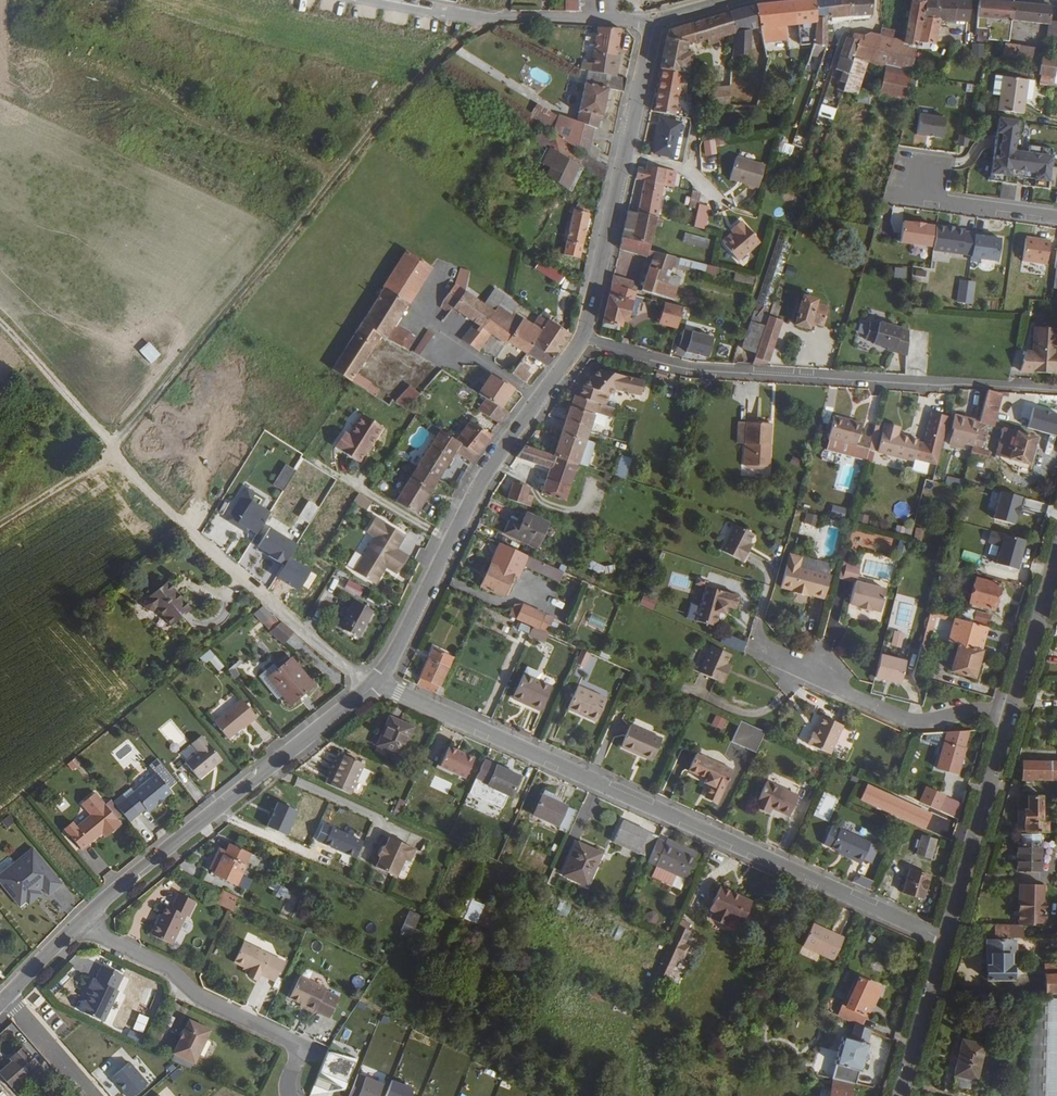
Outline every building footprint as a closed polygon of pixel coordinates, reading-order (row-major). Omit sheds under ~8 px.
[(567,6),(562,6),(561,11),(579,11),(579,0),(567,0),(567,6)] [(796,25),(817,22),(817,19),(815,0),(798,0),(793,1),(796,25)] [(817,19),(826,18),(829,18),(829,7),(840,7),(840,0),(815,0),(817,19)] [(854,0),(840,0),(840,7),(829,7),(829,18),(853,16),(854,0)] [(881,39),(865,37),(863,42),(860,41),(842,96),(847,97),(848,92),(868,96),(869,90),(859,87),(867,62),(876,64),(875,66),(882,68),(881,70),(886,71),(880,98),(904,102),(906,97),(918,47),(919,43),(921,37),(923,19),(925,0),(913,0),(905,42),(892,41),(894,32),(883,30),(881,39)] [(853,16),(873,14),(874,0),(854,0),(853,16)] [(955,0),(925,0),(923,19),(939,19),(952,20),(955,0)] [(952,20),(967,21),(970,0),(955,0),(952,20)] [(774,28),(787,26),(784,1),(757,5),(761,28),(767,59),(770,58),(775,58),(774,28)] [(787,26),(796,25),(793,1),(784,1),(787,26)] [(1050,5),(1013,2),(1009,35),(1016,36),(1018,22),(1048,25),(1048,22),(1050,5)] [(730,12),(735,33),(735,40),(733,56),(750,53),(751,30),(761,28),(757,5),(730,12)] [(660,69),(664,70),(683,73),(689,75),(692,54),(685,53),(687,44),(694,44),(707,39),(708,42),(728,35),(731,41),(735,40),(735,33),(730,12),(668,30),(660,69)] [(826,18),(817,19),(817,22),(814,42),(828,44),(826,18)] [(937,44),(937,35),(939,19),(923,19),(921,37),(919,43),(937,44)] [(1048,22),(1048,25),(1047,39),(1056,40),(1056,22),(1048,22)] [(622,29),(599,27),(594,54),(591,65),(581,63),(580,71),(587,72),(615,77),(619,54),(617,54),(622,29)] [(865,37),(850,33),(848,38),(860,41),(863,42),(865,37)] [(842,96),(860,41),(848,38),(847,38),(836,70),(834,69),(831,79),(833,79),(841,82),(838,90),(836,95),(842,96)] [(1056,55),(1056,40),(1047,39),(1045,55),(1056,55)] [(685,53),(692,54),(694,44),(687,44),(685,53)] [(793,60),(791,66),(807,69),(812,56),(814,46),(804,44),(799,61),(793,60)] [(972,57),(984,57),(983,44),(971,45),(972,57)] [(1032,62),(1034,47),(1005,44),(1003,56),(1018,57),(1017,61),(1032,62)] [(814,45),(813,64),(820,64),(822,45),(814,45)] [(1042,75),(1055,77),(1056,67),(1056,66),(1056,58),(1045,57),(1042,57),(1039,74),(1042,75)] [(683,73),(664,70),(661,82),(681,85),(682,79),(683,73)] [(604,101),(607,89),(623,93),(626,80),(615,77),(587,72),(575,122),(577,122),(576,126),(560,116),(549,133),(554,136),(583,153),(596,161),(598,149),(587,142),(591,127),(595,129),(598,116),(600,117),(603,105),(609,108),(611,101),(604,101)] [(1055,78),(1055,77),(1042,75),(1040,86),(1053,88),(1055,78)] [(1028,80),(1003,76),(999,110),(1023,114),(1028,80)] [(841,82),(833,79),(831,88),(838,90),(841,82)] [(661,82),(659,89),(679,94),(681,85),(661,82)] [(696,84),(686,85),(688,99),(698,97),(696,85),(696,84)] [(702,100),(701,84),(696,85),(698,97),(698,100),(699,109),(709,109),(708,99),(702,100)] [(976,93),(977,85),(967,84),(966,93),(976,93)] [(713,89),(717,108),(730,107),(731,87),(713,89)] [(678,101),(679,94),(659,89),(658,97),(678,101)] [(678,101),(658,97),(655,111),(676,115),(678,101)] [(537,129),(493,102),(486,115),(529,142),(537,129)] [(835,115),(820,111),(818,119),(832,124),(835,115)] [(945,115),(918,112),(916,133),(942,136),(945,115)] [(1025,123),(987,117),(977,179),(1004,183),(1006,175),(1022,178),(1021,184),(1048,188),(1054,147),(1040,145),(1039,152),(1021,150),(1025,123)] [(680,123),(661,119),(654,153),(672,157),(680,123)] [(958,145),(968,148),(970,137),(960,135),(958,145)] [(583,153),(581,156),(553,137),(541,163),(548,167),(544,175),(566,189),(576,166),(603,183),(606,167),(596,161),(583,153)] [(792,155),(795,146),(780,142),(777,151),(792,155)] [(716,170),(714,144),(704,144),(699,145),(702,172),(716,170)] [(760,187),(766,164),(738,156),(731,179),(760,187)] [(667,169),(648,166),(645,182),(664,186),(667,171),(667,169)] [(674,188),(678,173),(667,171),(664,186),(674,188)] [(664,186),(645,182),(638,213),(657,217),(658,217),(664,186)] [(690,207),(698,208),(702,194),(694,193),(690,207)] [(582,206),(575,201),(572,211),(580,213),(582,206)] [(638,213),(629,210),(623,238),(651,244),(658,217),(657,217),(638,213)] [(579,259),(588,214),(580,213),(572,211),(562,255),(579,259)] [(735,227),(739,231),(736,234),(725,242),(739,260),(762,242),(747,224),(746,225),(743,221),(735,227)] [(903,223),(900,244),(931,247),(934,227),(924,226),(924,224),(913,223),(912,224),(903,223)] [(933,253),(972,258),(975,234),(965,233),(965,231),(955,230),(955,228),(947,227),(947,229),(937,227),(933,253)] [(793,236),(779,232),(754,311),(769,316),(770,308),(793,236)] [(983,235),(975,234),(972,258),(971,261),(979,262),(980,259),(999,262),(1002,240),(983,237),(983,235)] [(708,249),(710,241),(686,235),(684,243),(708,249)] [(651,244),(623,238),(620,249),(653,260),(644,290),(674,300),(681,279),(670,276),(673,267),(677,269),(679,265),(681,258),(654,251),(650,250),(651,247),(651,244)] [(1027,239),(1023,261),(1048,265),(1051,243),(1027,239)] [(382,289),(407,305),(431,268),(405,252),(382,289)] [(708,265),(681,258),(679,265),(705,271),(708,265)] [(568,282),(536,260),(527,273),(559,296),(568,282)] [(466,264),(464,268),(459,265),(453,284),(437,306),(448,313),(452,308),(463,290),(469,264),(466,264)] [(713,266),(708,265),(705,271),(705,273),(716,276),(718,268),(713,266)] [(895,268),(894,278),(906,278),(907,268),(895,268)] [(913,280),(927,282),(928,270),(915,269),(913,280)] [(755,285),(756,278),(736,274),(735,281),(755,285)] [(633,291),(635,282),(614,276),(612,286),(633,291)] [(633,291),(612,286),(604,323),(621,326),(623,320),(628,321),(632,302),(636,301),(638,296),(638,293),(633,291)] [(493,288),(482,304),(463,290),(452,308),(473,323),(480,327),(491,311),(496,290),(493,288)] [(407,307),(407,305),(382,289),(360,324),(382,338),(385,340),(393,328),(404,310),(406,311),(408,307),(407,307)] [(511,312),(516,304),(496,290),(491,311),(480,327),(475,334),(467,346),(477,352),(489,334),(505,346),(507,343),(524,354),(534,339),(546,322),(538,316),(531,326),(511,312)] [(973,294),(967,293),(965,304),(972,305),(973,294)] [(817,305),(818,301),(805,297),(796,325),(809,329),(812,323),(823,326),(828,309),(817,305)] [(775,307),(778,301),(774,300),(769,316),(757,354),(753,366),(767,367),(782,321),(777,319),(780,309),(775,307)] [(659,324),(678,329),(681,319),(685,308),(666,303),(659,324)] [(693,310),(685,308),(681,319),(690,321),(693,310)] [(743,350),(757,354),(769,316),(754,311),(743,350)] [(547,320),(546,322),(534,339),(555,355),(570,334),(547,320)] [(880,324),(872,322),(866,340),(875,342),(874,344),(889,348),(888,350),(908,356),(909,331),(902,330),(902,329),(881,323),(880,324)] [(480,327),(473,323),(468,329),(475,334),(480,327)] [(378,340),(380,341),(382,338),(360,324),(331,370),(350,382),(351,381),(369,394),(372,389),(368,386),(369,385),(356,375),(378,340)] [(1056,341),(1056,328),(1035,326),(1033,352),(1026,353),(1020,372),(1055,374),(1056,341)] [(412,340),(393,328),(385,340),(405,350),(412,340)] [(467,346),(475,334),(468,329),(460,341),(467,346)] [(411,353),(418,357),(433,335),(427,331),(411,353)] [(710,358),(715,338),(686,331),(682,347),(690,349),(689,353),(697,355),(698,354),(702,355),(702,356),(710,358)] [(669,344),(670,344),(667,356),(671,357),(678,334),(672,332),(669,344)] [(555,355),(534,339),(524,354),(545,368),(555,355)] [(528,367),(519,360),(510,374),(524,384),(526,380),(530,375),(525,371),(528,367)] [(582,386),(578,397),(605,406),(608,395),(616,388),(641,396),(646,381),(602,367),(582,386)] [(490,374),(477,394),(481,397),(500,408),(513,389),(490,374)] [(419,395),(410,387),(395,403),(405,410),(410,406),(419,395)] [(455,396),(468,403),(472,394),(460,388),(455,396)] [(991,426),(1000,394),(985,391),(977,422),(971,446),(968,457),(986,462),(989,452),(981,450),(987,425),(991,426)] [(614,419),(617,410),(605,406),(578,397),(574,396),(565,420),(589,427),(594,412),(614,419)] [(507,412),(500,408),(481,397),(479,400),(482,402),(476,411),(497,423),(507,412)] [(415,410),(410,406),(405,410),(411,414),(415,410)] [(1025,430),(1054,438),(1056,428),(1056,417),(1031,410),(1025,430)] [(924,442),(919,441),(915,458),(936,462),(949,415),(931,411),(924,442)] [(341,437),(335,447),(358,462),(368,445),(370,447),(383,427),(362,414),(349,435),(346,439),(341,437)] [(861,423),(833,416),(824,450),(867,461),(870,450),(854,446),(861,423)] [(971,446),(977,422),(956,417),(955,416),(951,430),(953,430),(950,440),(948,446),(960,449),(962,443),(971,446)] [(561,433),(585,440),(588,430),(589,427),(565,420),(561,433)] [(488,434),(468,422),(454,441),(475,455),(490,435),(488,434)] [(740,422),(738,447),(746,447),(748,423),(740,422)] [(771,448),(772,424),(748,423),(746,447),(745,466),(766,468),(767,448),(771,448)] [(438,431),(429,425),(426,430),(435,436),(438,431)] [(899,434),(900,429),(885,425),(878,451),(914,460),(915,458),(919,441),(919,439),(899,434)] [(1036,439),(1005,430),(997,456),(1009,459),(1009,460),(1018,462),(1028,465),(1033,447),(1036,439)] [(438,479),(454,453),(469,462),(475,455),(454,441),(438,431),(435,436),(422,457),(416,467),(438,479)] [(554,455),(578,463),(585,440),(561,433),(554,455)] [(554,455),(524,446),(516,457),(550,469),(544,485),(543,485),(541,489),(543,490),(541,493),(565,501),(578,463),(554,455)] [(1032,466),(1037,448),(1033,447),(1028,465),(1032,466)] [(287,451),(259,497),(262,499),(275,507),(282,512),(291,497),(303,479),(311,466),(287,451)] [(416,467),(422,457),(416,452),(409,462),(416,467)] [(616,476),(625,479),(632,459),(623,456),(616,476)] [(1026,470),(1028,465),(1018,462),(1016,468),(1026,470)] [(435,484),(438,479),(416,467),(394,502),(415,516),(431,491),(433,492),(437,486),(435,484)] [(298,526),(328,477),(313,468),(306,480),(294,499),(283,517),(298,526)] [(947,478),(946,486),(962,487),(963,479),(947,478)] [(303,479),(291,497),(294,499),(306,480),(303,479)] [(514,484),(508,499),(531,507),(535,496),(527,493),(528,489),(514,484)] [(255,489),(250,485),(241,499),(246,503),(255,489)] [(368,511),(373,502),(358,493),(353,502),(368,511)] [(1020,499),(1000,493),(993,520),(1013,526),(1015,517),(1016,518),(1019,508),(1018,507),(1020,499)] [(267,520),(271,513),(275,507),(262,499),(261,502),(258,506),(254,512),(267,520)] [(894,512),(905,517),(909,508),(899,503),(894,512)] [(814,514),(801,511),(799,521),(812,524),(814,514)] [(279,518),(271,513),(267,520),(255,537),(303,568),(318,543),(279,518)] [(538,547),(549,523),(526,513),(520,524),(510,520),(505,532),(538,547)] [(406,533),(376,515),(365,532),(373,537),(354,569),(376,583),(385,567),(398,575),(409,554),(397,547),(406,533)] [(746,549),(753,534),(734,525),(721,551),(743,561),(748,550),(746,549)] [(1017,569),(1026,540),(1002,533),(994,562),(1017,569)] [(562,575),(564,572),(500,543),(481,586),(504,596),(514,575),(519,578),(524,565),(557,579),(560,581),(562,575)] [(980,564),(983,555),(963,550),(961,560),(980,564)] [(801,571),(831,577),(834,567),(804,560),(801,571)] [(600,576),(616,573),(614,564),(599,567),(600,576)] [(859,570),(845,568),(843,580),(856,583),(859,570)] [(831,577),(801,571),(794,594),(809,597),(809,596),(827,600),(831,577)] [(992,611),(999,587),(976,579),(971,595),(966,594),(965,597),(970,598),(969,604),(992,611)] [(348,580),(344,590),(360,597),(364,587),(348,580)] [(171,624),(190,609),(167,581),(148,596),(144,599),(144,605),(147,609),(153,610),(157,606),(171,624)] [(880,613),(886,590),(856,583),(851,606),(859,608),(859,609),(871,613),(872,611),(880,613)] [(738,596),(705,587),(696,622),(715,626),(717,617),(722,619),(724,611),(734,613),(738,596)] [(645,592),(640,606),(654,610),(658,597),(645,592)] [(525,604),(515,606),(510,617),(533,627),(539,630),(544,617),(546,613),(543,611),(525,604)] [(369,614),(352,605),(339,629),(356,638),(369,614)] [(985,628),(970,624),(930,612),(927,624),(933,625),(935,618),(952,623),(947,642),(958,645),(979,651),(979,650),(985,628)] [(546,613),(544,617),(554,622),(556,618),(546,613)] [(989,617),(974,613),(970,624),(985,628),(989,617)] [(275,617),(264,626),(270,631),(282,622),(275,617)] [(547,634),(554,622),(544,617),(539,630),(547,634)] [(661,631),(663,623),(652,621),(651,629),(661,631)] [(294,632),(282,622),(270,631),(284,644),(294,632)] [(927,624),(924,634),(930,636),(933,625),(927,624)] [(539,630),(533,627),(530,635),(544,641),(548,634),(547,634),(539,630)] [(903,633),(894,631),(892,643),(900,645),(903,633)] [(918,658),(924,659),(930,636),(924,634),(918,658)] [(973,680),(981,652),(979,651),(958,645),(950,672),(973,680)] [(731,655),(714,647),(702,674),(724,684),(729,673),(725,671),(728,665),(731,655)] [(209,649),(201,656),(218,674),(226,666),(209,649)] [(591,654),(583,651),(577,664),(584,668),(591,654)] [(900,684),(906,660),(881,654),(874,678),(900,684)] [(419,685),(443,696),(447,688),(442,686),(450,669),(452,665),(432,655),(430,658),(421,676),(422,677),(419,685)] [(275,670),(272,666),(258,677),(268,689),(273,685),(288,703),(312,685),(290,658),(275,670)] [(228,668),(233,678),(240,675),(236,665),(228,668)] [(553,687),(524,674),(515,697),(529,703),(529,704),(542,710),(553,687)] [(608,700),(580,687),(570,709),(585,715),(586,713),(600,720),(608,700)] [(253,716),(240,699),(212,721),(225,738),(253,716)] [(585,715),(598,722),(600,720),(586,713),(585,715)] [(716,714),(711,724),(723,729),(727,719),(716,714)] [(126,720),(123,716),(117,721),(120,725),(126,720)] [(415,728),(393,718),(382,740),(393,745),(391,751),(402,755),(415,728)] [(813,735),(810,733),(804,746),(826,755),(839,727),(820,719),(815,729),(813,735)] [(755,754),(765,733),(741,722),(732,744),(755,754)] [(664,740),(635,727),(625,749),(654,763),(664,740)] [(956,775),(969,732),(947,733),(936,768),(956,775)] [(931,734),(921,734),(917,743),(932,742),(931,734)] [(190,742),(196,750),(183,761),(196,778),(219,760),(199,735),(190,742)] [(382,740),(380,745),(391,751),(393,745),(382,740)] [(476,757),(451,747),(442,766),(467,776),(476,757)] [(345,755),(340,752),(336,760),(341,762),(345,755)] [(720,801),(735,771),(698,754),(690,772),(706,780),(705,783),(711,786),(707,795),(720,801)] [(341,762),(336,760),(330,774),(335,777),(331,784),(352,794),(365,764),(345,755),(341,762)] [(73,758),(67,762),(70,766),(76,761),(73,758)] [(1056,778),(1056,759),(1022,758),(1022,777),(1056,778)] [(521,777),(499,767),(490,785),(513,795),(521,777)] [(335,777),(330,774),(326,782),(331,784),(335,777)] [(161,802),(170,795),(154,775),(123,800),(120,796),(111,803),(127,823),(143,810),(146,814),(155,807),(154,805),(160,800),(161,802)] [(798,799),(766,784),(755,807),(770,813),(771,810),(789,818),(798,799)] [(859,799),(889,812),(895,798),(865,785),(859,799)] [(919,803),(937,811),(943,797),(944,797),(925,789),(919,803)] [(562,798),(546,790),(533,819),(556,830),(559,825),(568,830),(577,811),(560,802),(562,798)] [(103,806),(102,805),(93,793),(79,804),(89,816),(66,834),(78,849),(85,843),(85,844),(100,833),(105,828),(109,833),(119,826),(114,820),(103,806)] [(1022,822),(1022,831),(1046,832),(1046,822),(1041,822),(1041,796),(1027,796),(1026,809),(1023,809),(1023,810),(1016,810),(1016,823),(1022,822)] [(962,806),(943,797),(937,811),(958,821),(962,806)] [(394,810),(400,813),(405,800),(399,798),(394,810)] [(924,829),(930,815),(895,798),(889,812),(924,829)] [(103,806),(114,820),(117,818),(105,804),(103,806)] [(660,837),(625,821),(617,838),(615,843),(649,859),(660,837)] [(852,861),(861,865),(863,861),(871,844),(871,843),(833,825),(824,846),(842,854),(853,859),(852,861)] [(105,828),(100,833),(103,838),(109,833),(105,828)] [(417,848),(391,836),(386,846),(381,857),(377,867),(397,877),(405,859),(410,861),(417,848)] [(931,859),(936,841),(922,837),(921,843),(917,842),(915,849),(919,850),(917,855),(931,859)] [(652,876),(681,889),(692,895),(708,862),(696,856),(666,842),(659,838),(649,859),(649,862),(657,866),(652,876)] [(1017,842),(1017,869),(1040,870),(1040,843),(1031,843),(1031,838),(1023,838),(1023,843),(1017,842)] [(235,872),(239,863),(245,852),(224,842),(220,849),(219,851),(212,848),(202,867),(206,869),(205,871),(239,887),(244,876),(235,872)] [(565,875),(587,886),(603,853),(598,851),(580,842),(565,875)] [(878,848),(871,844),(863,861),(871,864),(878,848)] [(0,872),(0,884),(10,897),(15,894),(23,901),(26,905),(37,894),(34,891),(38,887),(46,896),(59,884),(30,848),(0,872)] [(250,862),(263,871),(268,863),(255,854),(250,862)] [(556,887),(563,871),(556,867),(549,884),(556,887)] [(923,901),(930,878),(909,872),(902,895),(923,901)] [(860,879),(857,886),(872,893),(876,884),(861,877),(860,879)] [(720,888),(700,878),(690,900),(710,909),(720,888)] [(273,881),(268,889),(287,900),(292,891),(273,881)] [(1019,924),(988,923),(987,937),(1022,937),(1022,923),(1033,923),(1033,921),(1044,921),(1044,910),(1045,899),(1043,899),(1043,884),(1020,884),(1019,924)] [(742,925),(752,904),(720,888),(710,909),(716,912),(710,923),(723,930),(729,919),(742,925)] [(216,902),(232,910),(238,896),(223,889),(216,902)] [(171,907),(166,904),(161,914),(157,921),(155,920),(149,933),(171,943),(185,915),(187,916),(195,901),(178,892),(171,907)] [(15,894),(10,897),(17,906),(23,901),(15,894)] [(471,899),(464,919),(488,928),(495,908),(471,899)] [(556,913),(566,916),(569,905),(559,903),(556,913)] [(412,936),(421,916),(410,911),(401,931),(412,936)] [(648,911),(647,921),(656,922),(657,912),(648,911)] [(972,911),(969,923),(974,924),(977,912),(972,911)] [(742,925),(729,919),(723,930),(736,937),(742,925)] [(969,923),(965,936),(970,936),(974,924),(969,923)] [(676,924),(657,972),(673,979),(692,930),(676,924)] [(828,932),(813,925),(811,928),(827,935),(828,932)] [(834,961),(844,938),(828,932),(827,935),(811,928),(803,947),(834,961)] [(1040,938),(1022,937),(1022,948),(1056,949),(1056,938),(1044,938),(1040,938)] [(1015,942),(1012,940),(987,940),(987,979),(1013,979),(1013,965),(1010,965),(1010,954),(1012,954),(1015,953),(1015,942)] [(284,960),(242,943),(233,963),(244,968),(251,970),(249,973),(259,977),(261,973),(276,980),(284,960)] [(1056,992),(1056,962),(1044,962),(1044,993),(1056,992)] [(109,986),(116,971),(103,965),(96,979),(92,978),(88,987),(91,989),(89,995),(86,1001),(85,1000),(80,1010),(104,1021),(119,990),(117,989),(109,986)] [(117,989),(124,975),(116,971),(109,986),(117,989)] [(328,985),(302,973),(291,995),(303,1000),(309,1003),(308,1006),(316,1010),(317,1008),(332,1015),(342,994),(327,987),(328,985)] [(882,990),(860,980),(841,1018),(854,1023),(855,1024),(861,1026),(875,999),(877,1000),(882,990)] [(1031,997),(1028,1095),(1056,1095),(1056,998),(1031,997)] [(211,1030),(189,1020),(174,1053),(195,1063),(211,1030)] [(855,1024),(852,1039),(844,1037),(837,1064),(861,1070),(868,1043),(867,1043),(870,1030),(861,1026),(855,1024)] [(986,1043),(963,1037),(954,1073),(978,1079),(986,1043)] [(813,1042),(802,1040),(799,1057),(810,1059),(813,1042)] [(358,1058),(331,1047),(315,1084),(330,1090),(333,1083),(346,1088),(358,1058)] [(42,1067),(25,1048),(17,1055),(21,1059),(17,1063),(3,1075),(16,1090),(42,1067)] [(127,1058),(109,1073),(128,1094),(145,1079),(127,1058)] [(359,1073),(350,1095),(379,1095),(384,1083),(359,1073)] [(952,1079),(977,1084),(978,1079),(954,1073),(952,1079)] [(415,1088),(393,1079),(386,1095),(411,1095),(415,1088)] [(856,1093),(854,1092),(855,1086),(835,1081),(833,1087),(831,1095),(855,1095),(856,1093)]
